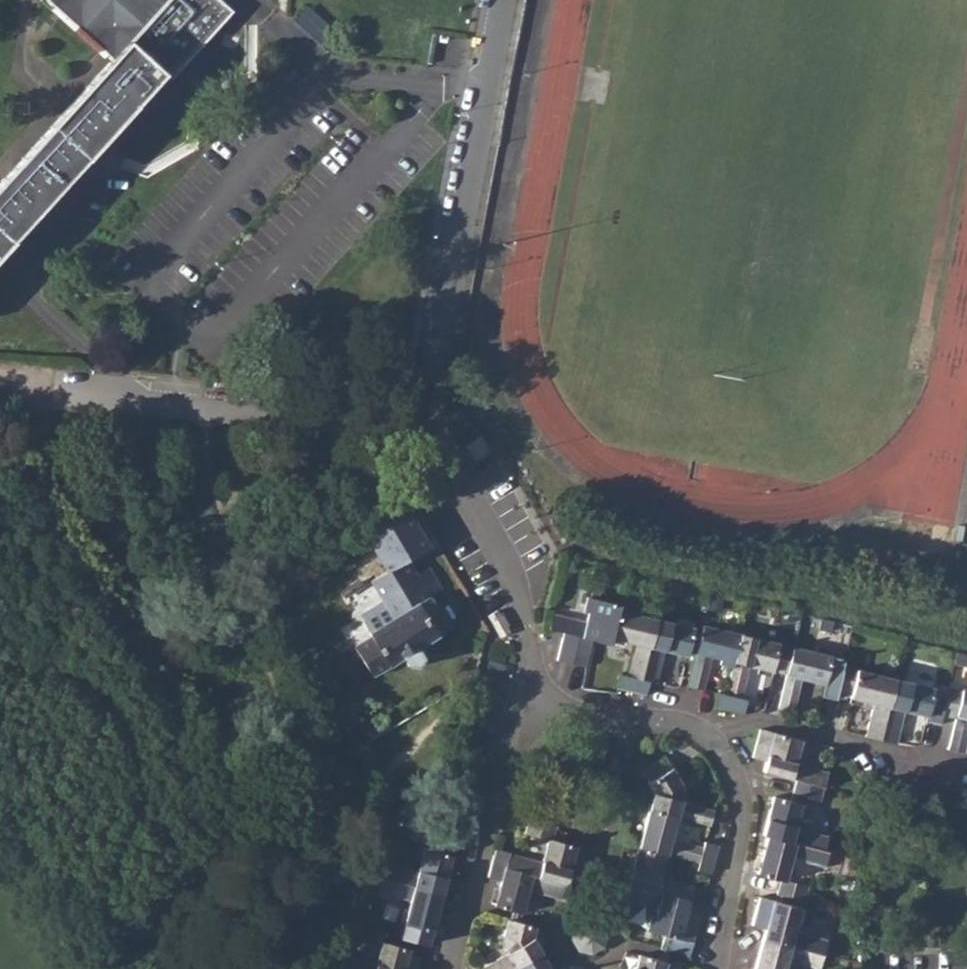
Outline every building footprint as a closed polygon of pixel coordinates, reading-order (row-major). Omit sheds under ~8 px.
[(220,0),(48,0),(113,59),(0,183),(0,253),(163,73),(169,79),(232,11),(220,0)] [(466,444),(475,460),(491,451),(482,435),(479,436),(466,444)] [(416,507),(367,536),(386,570),(371,580),(392,617),(369,631),(371,635),(354,645),(372,675),(402,657),(407,664),(417,666),(420,661),(422,661),(423,651),(420,651),(418,647),(452,625),(437,602),(433,604),(428,595),(442,587),(428,567),(415,574),(409,563),(440,546),(416,507)] [(552,612),(549,628),(563,632),(556,659),(571,663),(577,635),(592,639),(609,643),(611,636),(618,608),(619,604),(592,597),(585,620),(552,612)] [(656,618),(618,608),(611,636),(634,642),(625,674),(641,678),(656,618)] [(488,615),(501,637),(510,631),(497,609),(488,615)] [(694,627),(656,618),(641,678),(625,674),(621,673),(617,689),(646,695),(649,681),(657,683),(665,650),(688,655),(689,648),(692,638),(694,627)] [(741,634),(703,624),(698,640),(696,649),(688,685),(704,689),(712,656),(733,662),(725,693),(718,691),(715,707),(743,713),(747,698),(742,697),(750,665),(786,674),(778,707),(794,711),(802,678),(825,683),(822,695),(836,699),(838,692),(873,703),(865,735),(897,743),(905,710),(926,715),(925,720),(940,724),(943,715),(955,718),(948,748),(964,753),(966,739),(966,690),(949,686),(947,694),(934,692),(934,688),(858,669),(859,666),(844,663),(841,670),(829,666),(831,655),(741,634)] [(577,635),(571,663),(585,666),(592,639),(577,635)] [(692,638),(689,648),(696,649),(698,640),(692,638)] [(828,771),(795,762),(801,738),(760,728),(752,757),(766,760),(763,771),(795,779),(824,787),(828,771)] [(653,792),(624,899),(657,908),(651,930),(664,934),(660,948),(669,951),(689,956),(700,913),(687,910),(693,885),(660,876),(666,853),(698,862),(696,869),(711,873),(719,845),(704,841),(703,846),(670,838),(675,816),(710,825),(714,808),(681,800),(680,782),(665,755),(640,770),(653,792)] [(824,787),(795,779),(791,793),(802,796),(819,801),(824,787)] [(790,800),(800,802),(802,796),(791,793),(790,800)] [(790,800),(773,796),(762,834),(766,835),(823,849),(827,834),(794,825),(800,802),(790,800)] [(542,860),(495,848),(487,876),(501,880),(494,905),(509,909),(522,912),(528,890),(561,899),(575,845),(552,839),(556,825),(528,818),(524,832),(546,838),(542,860)] [(427,944),(455,841),(428,833),(418,869),(386,861),(376,891),(409,901),(399,937),(409,940),(427,944)] [(823,849),(766,835),(756,872),(779,879),(777,893),(785,895),(804,900),(808,885),(784,879),(790,857),(823,866),(827,851),(823,849)] [(785,895),(777,893),(775,900),(783,902),(785,895)] [(753,968),(783,968),(785,960),(818,968),(827,937),(794,928),(799,907),(783,902),(775,900),(758,895),(751,924),(765,928),(753,968)] [(522,912),(509,909),(507,919),(520,922),(519,922),(522,912)] [(532,937),(535,926),(519,922),(520,922),(507,919),(503,935),(504,947),(507,952),(478,968),(559,968),(548,965),(532,937)] [(598,922),(586,919),(575,925),(572,937),(578,947),(591,951),(601,944),(604,932),(598,922)] [(409,940),(399,937),(397,945),(407,948),(409,940)] [(422,956),(409,952),(410,948),(407,948),(397,945),(383,941),(376,963),(343,954),(339,968),(419,968),(422,956)] [(667,961),(669,951),(660,948),(657,959),(667,961)] [(629,968),(664,968),(667,961),(657,959),(639,954),(635,965),(629,968)]
